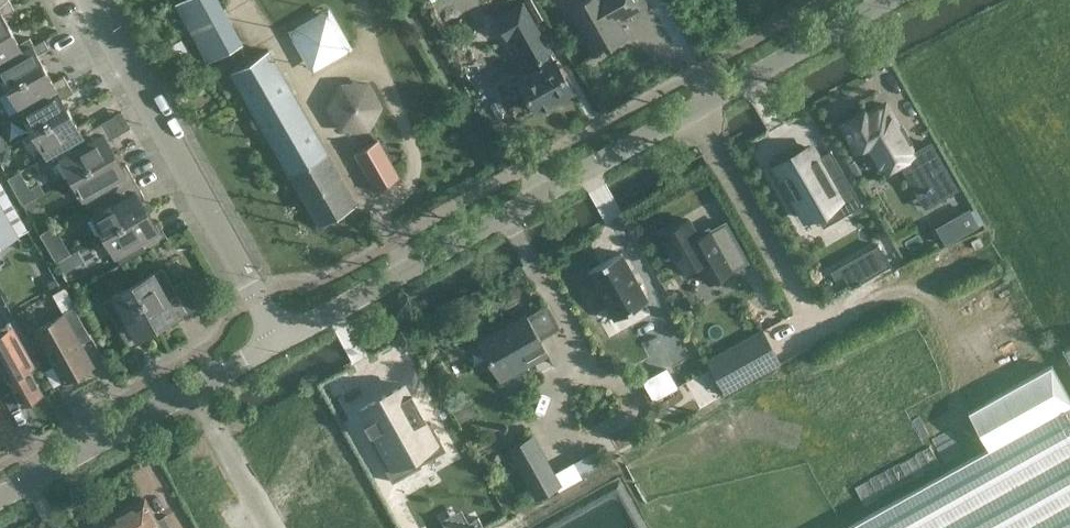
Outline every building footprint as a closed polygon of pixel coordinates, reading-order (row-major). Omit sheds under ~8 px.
[(220,0),(182,0),(176,3),(208,61),(243,42),(220,0)] [(646,6),(643,0),(590,0),(572,10),(597,55),(601,52),(601,53),(606,50),(606,49),(626,38),(616,20),(624,16),(625,18),(646,6)] [(0,6),(0,35),(11,29),(4,15),(14,9),(10,1),(0,6)] [(555,59),(552,53),(535,23),(541,20),(530,3),(502,19),(510,33),(529,66),(538,61),(541,67),(519,79),(537,110),(541,108),(545,111),(552,108),(551,102),(572,90),(555,59)] [(333,4),(291,26),(312,67),(355,46),(333,4)] [(0,35),(0,64),(33,45),(35,45),(30,37),(19,43),(11,29),(0,35)] [(9,88),(13,86),(46,67),(38,53),(49,47),(44,39),(35,45),(33,45),(0,64),(0,73),(9,88)] [(269,49),(232,71),(320,224),(356,203),(269,49)] [(46,67),(13,86),(9,88),(21,110),(69,83),(64,75),(53,81),(46,67)] [(389,108),(369,72),(326,95),(355,147),(377,135),(368,119),(389,108)] [(62,97),(73,91),(69,83),(21,110),(33,133),(71,112),(62,97)] [(884,170),(903,159),(905,161),(908,167),(916,163),(920,170),(937,200),(958,188),(931,142),(913,152),(909,143),(912,141),(903,125),(899,127),(886,103),(880,106),(881,109),(873,113),(872,111),(866,114),(864,111),(841,124),(856,150),(868,143),(884,170)] [(33,133),(46,155),(57,149),(83,134),(82,132),(93,126),(89,119),(78,125),(71,112),(33,133)] [(71,177),(110,155),(103,143),(112,138),(103,121),(93,126),(82,132),(83,134),(57,149),(61,156),(60,157),(71,177)] [(377,139),(355,151),(377,190),(399,177),(377,139)] [(798,196),(800,199),(796,202),(805,218),(818,210),(820,214),(825,223),(851,208),(852,210),(862,204),(831,149),(820,156),(811,161),(808,155),(783,169),(786,175),(785,175),(785,176),(785,177),(787,176),(791,183),(790,184),(790,185),(792,184),(793,186),(791,187),(792,188),(793,187),(798,194),(796,195),(797,196),(798,196)] [(89,205),(135,179),(126,163),(117,168),(110,155),(71,177),(82,197),(84,196),(89,205)] [(103,234),(143,213),(136,200),(144,195),(135,179),(89,205),(93,214),(92,215),(103,234)] [(20,235),(0,200),(0,247),(20,235)] [(947,242),(978,225),(969,209),(938,227),(947,242)] [(103,234),(115,255),(116,254),(121,263),(168,237),(158,220),(149,225),(143,213),(103,234)] [(709,282),(748,261),(726,221),(699,236),(689,218),(662,233),(683,272),(699,263),(709,282)] [(55,224),(41,233),(56,261),(71,253),(55,224)] [(874,256),(857,266),(865,279),(891,264),(879,243),(877,244),(878,245),(870,250),(874,256)] [(622,252),(588,270),(615,318),(648,299),(622,252)] [(161,267),(152,271),(132,283),(155,323),(167,316),(172,325),(188,315),(161,267)] [(148,338),(143,329),(155,323),(132,283),(103,299),(131,348),(148,338)] [(551,300),(531,309),(541,332),(561,324),(551,300)] [(79,343),(91,337),(74,307),(35,329),(64,381),(92,366),(79,343)] [(545,347),(541,339),(527,315),(479,342),(500,380),(532,361),(529,356),(545,347)] [(707,360),(724,392),(780,361),(763,329),(707,360)] [(1069,364),(1069,344),(1062,349),(1069,364)] [(5,373),(22,404),(42,393),(25,363),(31,359),(24,346),(0,359),(0,364),(5,373)] [(659,352),(634,365),(646,385),(670,372),(659,352)] [(1052,364),(969,410),(990,447),(844,527),(1069,527),(1069,396),(1052,364)] [(406,386),(362,411),(375,434),(369,438),(394,483),(449,452),(433,424),(429,426),(406,386)] [(464,390),(446,401),(458,423),(476,413),(464,390)] [(535,496),(557,483),(530,435),(508,448),(535,496)] [(594,447),(576,458),(587,475),(605,464),(594,447)] [(124,509),(135,527),(158,527),(161,526),(145,497),(124,509)] [(124,509),(104,521),(108,527),(135,527),(124,509)]
